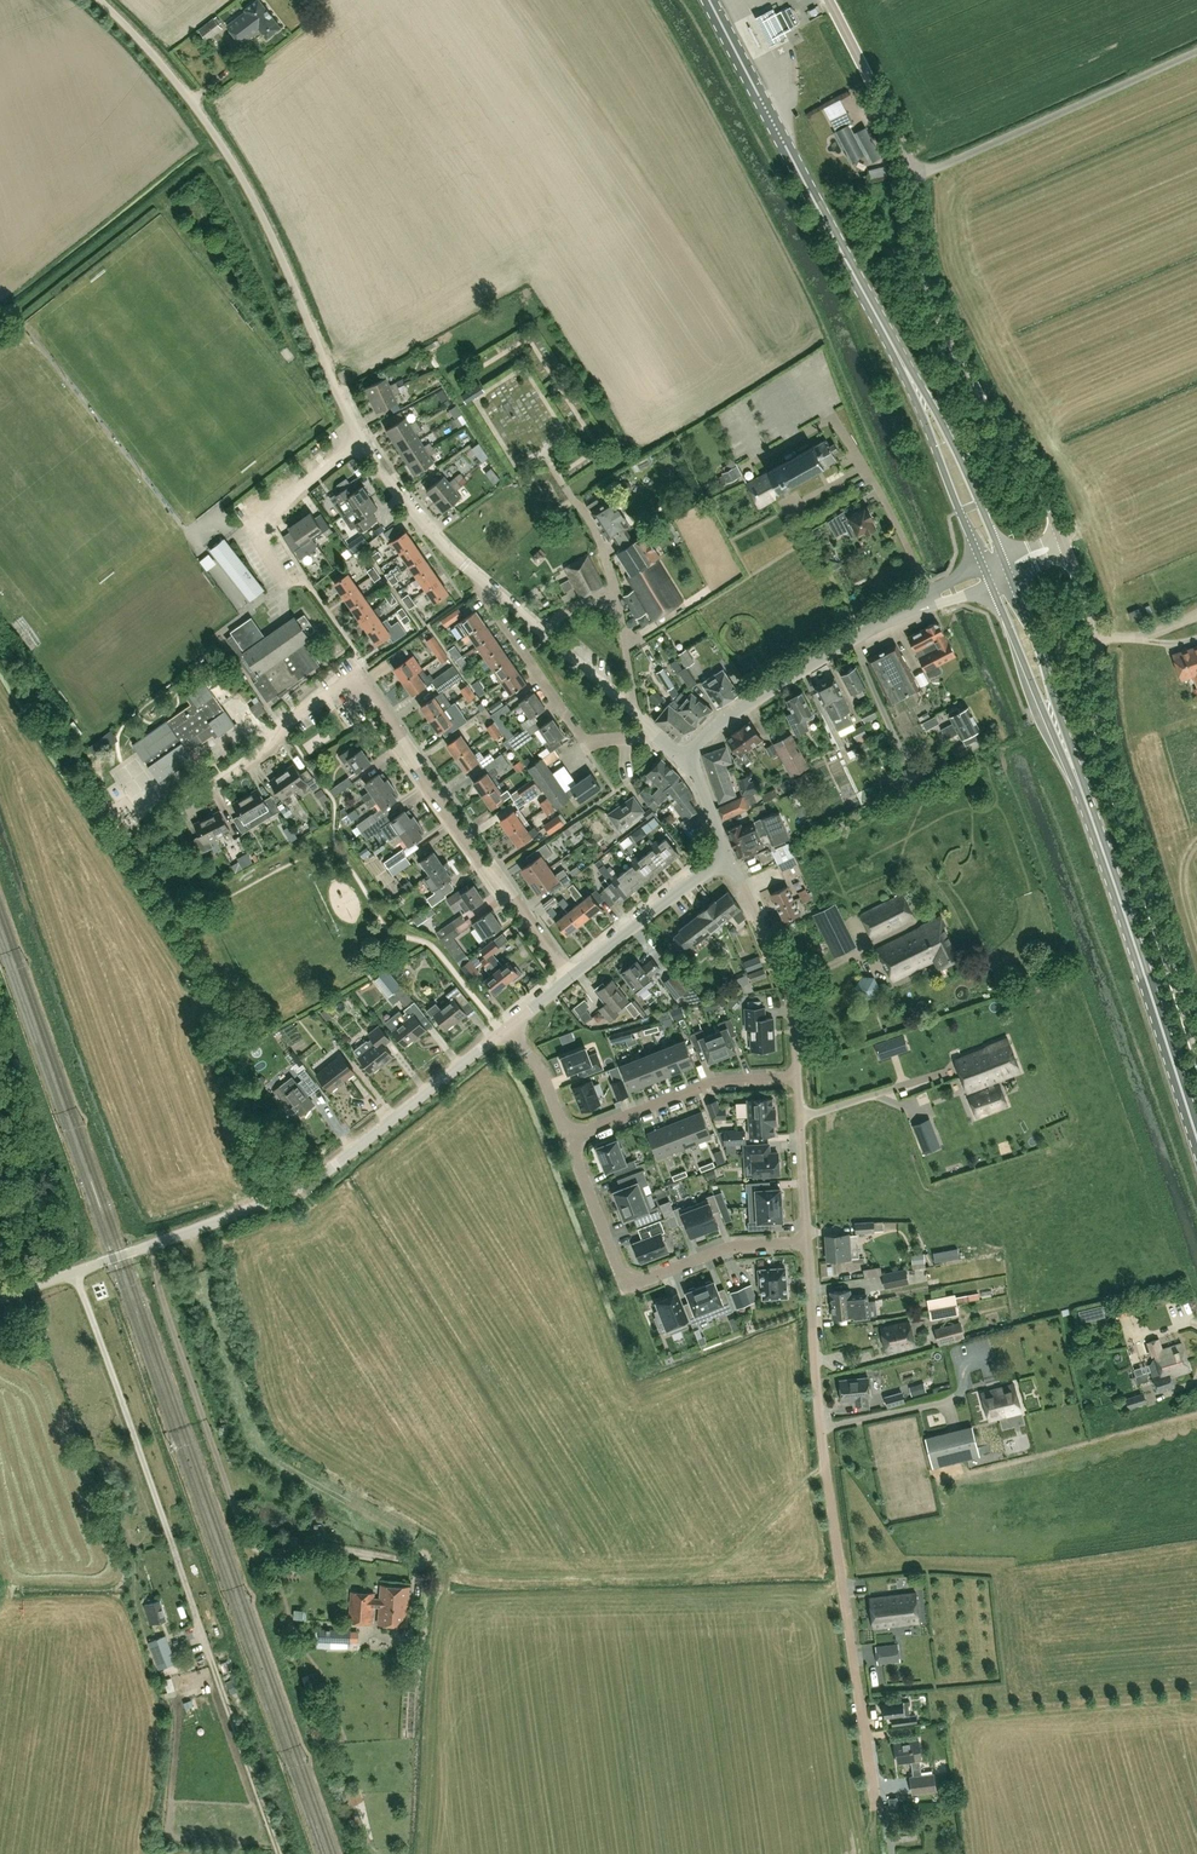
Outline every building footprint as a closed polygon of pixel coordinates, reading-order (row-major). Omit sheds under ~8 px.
[(260,0),(257,0),(245,10),(246,11),(226,26),(241,45),(260,30),(266,39),(281,27),(260,0)] [(799,23),(790,7),(785,9),(785,10),(778,14),(786,29),(794,25),(794,26),(799,23)] [(818,8),(805,12),(807,19),(820,15),(818,8)] [(214,17),(198,29),(207,41),(223,28),(220,24),(222,22),(217,16),(214,18),(214,17)] [(881,157),(866,127),(859,131),(854,134),(850,125),(853,123),(847,112),(830,121),(847,153),(846,153),(847,156),(849,155),(851,159),(860,154),(864,152),(866,151),(872,162),(881,157)] [(887,175),(885,166),(877,168),(879,177),(887,175)] [(371,400),(399,387),(396,382),(390,385),(386,378),(366,387),(371,400)] [(403,379),(396,382),(399,387),(405,384),(403,379)] [(433,392),(441,388),(438,380),(429,383),(433,392)] [(480,383),(461,395),(466,403),(485,391),(480,383)] [(405,384),(399,387),(401,392),(401,393),(408,389),(406,384),(405,384)] [(398,402),(394,395),(401,392),(399,387),(371,400),(377,412),(398,402)] [(394,441),(419,425),(416,420),(410,424),(406,417),(387,429),(394,441)] [(438,439),(457,425),(453,419),(434,433),(438,439)] [(420,440),(416,433),(422,429),(419,425),(394,441),(401,452),(420,440)] [(779,491),(837,459),(834,453),(838,450),(835,443),(830,446),(826,439),(768,472),(779,491)] [(408,463),(433,447),(430,442),(424,446),(420,440),(401,452),(408,463)] [(481,446),(479,443),(471,449),(474,452),(481,446)] [(434,462),(430,455),(436,451),(433,447),(408,463),(415,474),(434,462)] [(730,463),(723,467),(725,471),(737,465),(732,457),(728,459),(730,463)] [(742,475),(737,466),(737,465),(725,471),(722,473),(727,483),(742,475)] [(493,472),(484,476),(490,487),(498,483),(493,472)] [(779,491),(768,472),(747,483),(760,507),(774,500),(773,495),(779,491)] [(460,473),(455,477),(458,482),(463,477),(460,473)] [(458,482),(455,477),(449,482),(444,476),(426,490),(435,501),(458,482)] [(463,477),(458,482),(462,486),(467,481),(463,477)] [(344,515),(370,497),(362,486),(356,490),(352,484),(349,480),(338,488),(341,491),(335,495),(339,502),(337,503),(344,514),(342,515),(342,516),(344,515)] [(443,511),(461,497),(456,490),(462,486),(458,482),(435,501),(443,511)] [(625,482),(623,485),(623,488),(626,490),(629,490),(631,487),(631,484),(628,482),(625,482)] [(599,501),(595,494),(584,501),(589,508),(599,501)] [(378,508),(370,497),(344,515),(352,526),(355,524),(360,532),(377,520),(372,512),(378,508)] [(634,541),(625,528),(629,525),(613,498),(591,511),(608,538),(612,536),(621,550),(634,541)] [(852,523),(857,535),(864,531),(865,534),(876,528),(871,520),(874,519),(868,507),(865,509),(865,507),(850,515),(847,509),(828,522),(836,537),(843,533),(841,529),(852,523)] [(324,531),(311,512),(300,520),(313,539),(324,531),(327,535),(333,531),(330,526),(324,531)] [(318,546),(313,539),(300,520),(289,528),(291,531),(283,536),(293,552),(296,551),(301,558),(318,546)] [(381,526),(374,530),(377,535),(384,530),(381,526)] [(414,544),(406,531),(392,541),(401,553),(414,544)] [(682,601),(656,558),(660,556),(646,534),(634,541),(621,550),(616,553),(630,574),(627,576),(654,620),(682,601)] [(354,540),(348,544),(353,552),(359,548),(354,540)] [(261,589),(224,542),(212,551),(249,598),(261,589)] [(385,542),(376,549),(378,551),(379,553),(388,546),(385,542)] [(423,556),(414,544),(401,553),(409,565),(423,556)] [(348,548),(342,553),(346,559),(352,554),(348,548)] [(538,548),(532,555),(538,561),(545,555),(538,548)] [(379,553),(378,551),(371,556),(375,561),(381,556),(379,553)] [(604,584),(588,555),(565,568),(581,596),(604,584)] [(351,556),(343,563),(359,580),(367,572),(351,556)] [(431,568),(423,556),(409,565),(418,577),(431,568)] [(367,571),(370,576),(377,572),(373,566),(367,571)] [(439,580),(431,568),(418,577),(426,589),(439,580)] [(385,574),(388,580),(395,575),(391,570),(385,574)] [(405,570),(396,575),(400,583),(409,579),(405,570)] [(380,577),(377,572),(370,576),(374,581),(380,577)] [(356,586),(348,574),(334,583),(343,595),(356,586)] [(398,580),(395,575),(388,580),(392,585),(398,580)] [(569,579),(562,582),(566,591),(574,588),(569,579)] [(415,580),(404,589),(409,594),(419,586),(415,580)] [(448,592),(442,583),(439,580),(426,589),(435,602),(448,592)] [(365,598),(356,586),(343,595),(351,607),(365,598)] [(384,595),(387,600),(394,596),(390,590),(384,595)] [(646,612),(633,590),(623,596),(636,618),(646,612)] [(401,598),(405,604),(412,599),(408,594),(401,598)] [(397,601),(394,596),(387,600),(391,605),(397,601)] [(373,610),(365,598),(351,607),(360,619),(373,610)] [(415,604),(412,599),(405,604),(409,609),(415,604)] [(382,613),(378,606),(373,610),(360,619),(368,631),(381,621),(378,616),(382,613)] [(439,620),(444,627),(462,615),(457,608),(439,620)] [(485,622),(477,609),(460,621),(468,633),(485,622)] [(1142,616),(1139,609),(1129,612),(1132,620),(1142,616)] [(320,665),(303,642),(309,638),(308,635),(316,630),(305,614),(297,620),(295,617),(266,637),(252,617),(231,631),(234,636),(229,640),(241,655),(238,658),(257,680),(253,682),(267,702),(272,698),(274,702),(281,696),(280,695),(298,680),(320,665)] [(411,619),(407,614),(400,619),(404,624),(411,619)] [(387,618),(381,621),(368,631),(377,643),(388,635),(393,642),(407,632),(398,620),(391,625),(387,618)] [(434,637),(443,633),(439,622),(429,625),(434,637)] [(477,645),(493,634),(485,622),(468,633),(462,638),(465,643),(472,639),(477,645)] [(956,655),(949,641),(948,642),(944,633),(939,623),(935,622),(926,627),(926,628),(911,635),(908,637),(913,648),(929,678),(942,671),(938,664),(956,655)] [(501,646),(493,634),(477,645),(485,657),(501,646)] [(431,646),(438,657),(444,652),(442,648),(437,641),(431,646)] [(919,687),(896,644),(868,659),(890,702),(919,687)] [(447,649),(455,660),(461,656),(454,645),(447,649)] [(493,669),(510,658),(501,646),(485,657),(493,669)] [(1193,675),(1196,685),(1196,646),(1172,655),(1181,680),(1193,675)] [(650,647),(643,649),(648,666),(656,663),(650,647)] [(686,649),(677,655),(685,667),(686,667),(694,661),(686,649)] [(448,657),(444,652),(438,657),(442,662),(448,657)] [(403,681),(422,667),(413,654),(394,668),(403,681)] [(456,660),(464,672),(471,667),(462,655),(456,660)] [(501,681),(518,670),(510,658),(493,669),(501,681)] [(676,659),(670,663),(677,673),(679,671),(682,669),(676,659)] [(383,660),(365,673),(372,683),(390,670),(383,660)] [(457,671),(453,665),(440,673),(445,680),(457,671)] [(426,684),(434,679),(430,673),(427,675),(422,669),(423,668),(422,667),(403,681),(413,695),(427,685),(426,684)] [(696,683),(686,667),(685,667),(682,669),(679,671),(689,688),(696,683)] [(865,686),(855,667),(841,675),(852,693),(856,691),(858,697),(865,693),(862,688),(865,686)] [(674,686),(663,668),(656,672),(667,690),(674,686)] [(739,693),(725,670),(723,668),(702,682),(718,707),(739,693)] [(510,694),(526,682),(518,670),(501,681),(510,694)] [(330,671),(319,678),(323,684),(334,676),(330,671)] [(449,686),(462,677),(457,671),(445,680),(449,686)] [(473,671),(467,676),(471,682),(477,678),(473,671)] [(824,705),(832,720),(833,720),(838,730),(852,723),(847,712),(850,711),(843,695),(834,677),(814,687),(824,705)] [(234,724),(224,710),(203,681),(184,694),(191,705),(172,718),(193,748),(212,734),(214,738),(234,724)] [(460,689),(464,694),(471,690),(467,684),(460,689)] [(474,695),(471,690),(464,694),(468,700),(474,695)] [(664,699),(655,690),(648,697),(657,706),(664,699)] [(451,704),(442,691),(420,706),(429,719),(440,711),(443,709),(443,710),(451,704)] [(545,707),(534,692),(520,701),(531,717),(545,707)] [(682,692),(678,696),(704,718),(712,709),(692,692),(687,697),(682,692)] [(796,736),(805,732),(800,721),(806,718),(808,720),(814,717),(802,693),(787,701),(792,711),(785,715),(796,736)] [(669,703),(676,709),(696,727),(704,718),(678,696),(675,700),(669,703)] [(253,713),(264,705),(260,700),(249,707),(253,713)] [(492,712),(498,707),(495,703),(488,707),(492,712)] [(515,736),(501,716),(511,710),(506,703),(490,714),(492,717),(499,726),(503,732),(508,740),(515,736)] [(696,727),(676,709),(669,703),(654,720),(678,740),(685,740),(693,731),(696,727)] [(880,715),(874,703),(859,710),(865,722),(880,715)] [(955,727),(974,718),(968,707),(959,711),(958,707),(946,714),(948,719),(951,717),(953,722),(941,729),(944,734),(955,727)] [(462,715),(458,709),(448,716),(443,710),(443,709),(440,711),(429,719),(438,732),(462,715)] [(345,718),(348,729),(357,726),(354,715),(345,718)] [(487,727),(491,732),(499,726),(492,717),(490,718),(493,722),(487,727)] [(188,752),(193,749),(192,748),(193,748),(172,718),(167,721),(166,721),(133,744),(158,781),(192,757),(188,752)] [(980,729),(974,718),(955,727),(944,734),(946,739),(958,732),(964,743),(965,742),(967,745),(976,740),(977,737),(975,732),(980,729)] [(550,752),(554,749),(562,744),(558,738),(563,734),(553,719),(539,728),(548,740),(544,743),(550,752)] [(762,739),(750,722),(744,725),(738,729),(744,738),(744,739),(750,748),(751,747),(762,739)] [(863,725),(851,731),(858,743),(869,738),(863,725)] [(503,732),(499,726),(491,732),(494,738),(501,733),(503,732)] [(533,737),(526,728),(515,736),(508,740),(513,746),(515,749),(533,737)] [(745,752),(750,748),(744,739),(744,738),(738,729),(731,734),(732,735),(727,738),(738,755),(734,758),(740,768),(751,760),(745,752)] [(469,747),(460,734),(447,744),(456,756),(469,747)] [(809,766),(791,734),(774,744),(791,776),(809,766)] [(100,738),(99,744),(108,746),(109,739),(100,738)] [(869,739),(858,745),(863,753),(874,747),(869,739)] [(956,757),(970,751),(967,745),(965,742),(964,743),(952,748),(956,757)] [(776,752),(771,744),(765,747),(770,756),(776,752)] [(725,764),(731,762),(726,746),(704,754),(703,756),(710,775),(719,772),(721,777),(724,777),(722,771),(727,769),(725,764)] [(371,762),(362,749),(356,753),(352,747),(340,756),(344,762),(349,759),(357,771),(371,762)] [(478,760),(469,747),(456,756),(465,769),(477,760),(478,760)] [(856,748),(847,752),(851,758),(859,754),(856,748)] [(559,756),(554,749),(550,752),(528,767),(556,807),(570,798),(569,796),(575,793),(580,801),(600,787),(590,773),(570,787),(571,787),(565,791),(546,764),(559,756)] [(478,760),(477,760),(482,767),(494,759),(494,758),(490,752),(478,760)] [(494,758),(494,759),(498,765),(500,768),(508,763),(502,753),(494,758)] [(839,792),(849,787),(834,755),(824,760),(839,792)] [(665,789),(678,774),(661,758),(646,774),(659,787),(652,794),(644,787),(639,793),(648,805),(665,789)] [(513,765),(517,770),(523,766),(520,760),(513,765)] [(320,786),(310,773),(303,777),(294,764),(282,772),(284,775),(294,790),(301,786),(304,791),(309,787),(313,792),(320,786)] [(917,764),(910,767),(917,781),(924,777),(917,764)] [(489,790),(499,782),(495,776),(498,773),(494,767),(473,782),(482,794),(489,790)] [(917,781),(910,767),(903,771),(910,784),(917,781)] [(736,795),(727,769),(722,771),(724,777),(721,777),(719,772),(710,775),(719,801),(736,795)] [(813,785),(806,771),(794,778),(801,792),(813,785)] [(294,790),(284,775),(282,772),(270,781),(282,799),(283,799),(287,805),(292,801),(288,795),(294,790)] [(365,801),(391,783),(388,778),(387,779),(383,773),(380,775),(379,773),(365,783),(370,790),(362,796),(365,801)] [(653,810),(659,804),(667,795),(670,800),(687,786),(679,775),(678,774),(665,789),(648,805),(653,810)] [(257,776),(251,779),(256,788),(262,785),(257,776)] [(334,796),(353,783),(348,776),(330,790),(334,796)] [(468,776),(460,780),(458,776),(448,782),(454,792),(472,782),(468,776)] [(749,776),(737,779),(742,795),(758,791),(755,779),(750,781),(749,776)] [(536,785),(532,779),(517,789),(521,795),(522,795),(536,785)] [(780,780),(781,791),(790,790),(788,779),(780,780)] [(502,781),(500,783),(499,782),(489,790),(482,794),(491,807),(511,793),(502,781)] [(396,799),(395,797),(398,795),(394,789),(395,789),(391,783),(365,801),(369,807),(378,801),(383,808),(396,799)] [(541,791),(536,785),(522,795),(527,801),(541,791)] [(686,829),(696,821),(691,814),(697,810),(694,806),(697,803),(693,794),(687,786),(670,800),(684,819),(680,822),(686,829)] [(257,788),(245,796),(252,808),(256,815),(259,821),(279,810),(271,798),(265,802),(257,788)] [(113,802),(120,798),(114,789),(108,793),(113,802)] [(778,796),(775,789),(761,795),(764,802),(778,796)] [(322,790),(314,795),(320,805),(328,801),(322,790)] [(756,802),(753,793),(749,795),(744,796),(742,796),(718,807),(723,819),(739,812),(739,813),(750,808),(749,805),(756,802)] [(252,808),(245,796),(232,803),(240,816),(234,820),(241,832),(253,825),(259,821),(256,815),(252,808)] [(618,828),(643,810),(633,797),(609,814),(618,828)] [(540,803),(543,808),(550,804),(546,798),(540,803)] [(554,809),(550,804),(543,808),(547,814),(554,809)] [(803,805),(796,809),(800,817),(801,816),(807,813),(803,805)] [(348,813),(344,807),(340,810),(340,816),(342,818),(348,814),(349,813),(348,813)] [(285,808),(281,810),(285,817),(289,815),(285,808)] [(515,810),(513,810),(500,820),(509,832),(527,819),(519,808),(515,811),(515,810)] [(354,809),(348,813),(349,813),(348,814),(352,821),(359,816),(354,809)] [(230,830),(220,810),(206,817),(209,822),(216,837),(224,833),(227,840),(233,837),(230,830)] [(413,816),(409,810),(406,812),(405,810),(382,827),(382,828),(383,828),(390,839),(394,836),(417,820),(414,815),(413,816)] [(773,844),(790,837),(779,812),(772,814),(761,818),(758,819),(764,832),(760,834),(754,822),(742,828),(740,824),(727,830),(738,856),(740,856),(742,859),(757,853),(755,849),(772,841),(773,844)] [(361,832),(378,821),(372,813),(356,824),(361,832)] [(561,813),(544,825),(550,834),(565,823),(564,823),(567,822),(561,813)] [(670,813),(663,819),(668,825),(673,821),(673,817),(670,813)] [(216,837),(209,822),(206,817),(194,823),(201,837),(194,840),(201,853),(213,847),(210,840),(216,837)] [(532,827),(527,819),(509,832),(517,845),(538,830),(535,825),(532,827)] [(422,835),(421,834),(424,832),(420,826),(421,825),(417,820),(394,836),(390,839),(394,844),(404,838),(409,845),(422,835)] [(366,839),(382,828),(382,827),(378,821),(362,832),(366,839)] [(568,839),(579,828),(574,823),(563,834),(568,839)] [(294,832),(288,836),(291,841),(297,837),(294,832)] [(628,836),(620,843),(624,848),(633,842),(628,836)] [(355,851),(366,844),(361,837),(350,844),(355,851)] [(679,854),(666,838),(660,843),(657,840),(653,843),(669,862),(679,854)] [(788,842),(770,850),(776,863),(794,855),(788,842)] [(549,867),(544,859),(552,853),(545,843),(531,853),(535,859),(521,868),(530,880),(549,867)] [(669,862),(653,843),(649,846),(652,849),(646,854),(658,870),(669,862)] [(384,861),(388,868),(398,861),(408,854),(403,848),(384,861)] [(430,873),(442,864),(433,851),(421,860),(430,873)] [(658,870),(646,854),(639,859),(637,856),(633,859),(648,878),(658,870)] [(769,868),(773,876),(797,865),(794,857),(769,868)] [(628,895),(612,875),(610,872),(600,859),(595,863),(606,878),(601,882),(617,903),(628,895)] [(648,878),(633,859),(629,862),(632,866),(625,871),(638,887),(648,878)] [(393,875),(403,868),(398,861),(388,868),(393,875)] [(439,886),(449,880),(449,879),(451,877),(442,864),(430,873),(423,878),(432,891),(434,890),(435,893),(427,898),(433,906),(446,896),(439,886)] [(581,871),(577,866),(570,871),(574,877),(581,871)] [(570,878),(563,868),(555,874),(549,867),(530,880),(538,892),(552,882),(556,888),(570,878)] [(638,887),(625,871),(619,876),(616,872),(612,875),(628,895),(638,887)] [(401,886),(404,891),(412,885),(409,880),(401,886)] [(595,889),(591,893),(585,898),(573,883),(568,887),(572,892),(571,892),(579,903),(589,916),(601,906),(599,904),(604,899),(595,889)] [(483,899),(474,885),(469,888),(467,884),(446,898),(454,909),(461,905),(465,911),(483,899)] [(771,893),(778,907),(794,899),(788,886),(771,893)] [(798,891),(800,896),(807,893),(805,888),(798,891)] [(746,917),(740,907),(741,907),(728,891),(716,901),(715,900),(728,918),(729,917),(728,917),(732,914),(738,923),(746,917)] [(914,917),(901,891),(898,893),(899,896),(860,915),(872,938),(910,920),(914,917)] [(810,898),(807,893),(800,896),(803,901),(810,898)] [(393,900),(397,907),(403,902),(399,896),(393,900)] [(568,903),(563,897),(559,901),(563,907),(568,903)] [(800,913),(794,899),(778,907),(784,921),(800,913)] [(728,918),(715,900),(708,905),(706,902),(703,905),(705,908),(698,913),(699,914),(706,923),(712,917),(719,925),(728,918)] [(589,916),(579,903),(567,912),(578,925),(589,916)] [(855,947),(834,904),(815,914),(836,956),(855,947)] [(552,906),(547,910),(566,934),(578,925),(567,912),(560,917),(556,913),(552,906)] [(503,927),(502,925),(491,910),(472,923),(484,940),(503,927)] [(423,912),(413,919),(416,923),(426,916),(423,912)] [(712,931),(719,925),(712,917),(706,923),(699,914),(679,930),(680,931),(675,936),(674,943),(678,948),(685,949),(690,944),(691,946),(711,930),(712,931)] [(959,959),(943,926),(945,925),(941,916),(922,925),(923,926),(915,930),(877,949),(893,981),(934,961),(938,969),(959,959)] [(436,931),(440,937),(455,927),(450,921),(442,927),(436,931)] [(459,933),(455,927),(440,937),(442,940),(444,943),(459,933)] [(517,936),(513,939),(520,948),(524,945),(517,936)] [(446,945),(452,954),(462,947),(456,939),(446,945)] [(522,973),(516,966),(514,968),(508,961),(502,965),(497,958),(496,959),(491,953),(498,948),(492,940),(480,950),(486,957),(506,982),(511,977),(513,980),(522,973)] [(464,952),(456,959),(461,966),(470,959),(464,952)] [(412,970),(429,961),(424,953),(408,962),(412,970)] [(762,965),(760,957),(759,956),(745,961),(748,970),(762,965)] [(506,982),(486,957),(481,960),(486,966),(485,968),(490,975),(485,979),(490,986),(488,988),(494,995),(502,989),(500,986),(506,982)] [(686,967),(679,958),(675,961),(681,970),(686,967)] [(478,970),(470,959),(461,966),(470,977),(478,970)] [(653,982),(649,976),(659,968),(652,959),(641,967),(637,961),(632,964),(629,961),(618,969),(638,994),(653,982)] [(398,966),(392,970),(396,975),(400,973),(400,969),(398,966)] [(395,992),(402,986),(389,969),(381,975),(394,992),(395,992)] [(767,976),(764,969),(749,974),(752,982),(767,976)] [(684,990),(673,975),(664,982),(676,997),(684,990)] [(628,1000),(611,980),(598,991),(607,1002),(600,1008),(609,1021),(618,1014),(615,1010),(628,1000)] [(751,982),(738,984),(740,993),(752,990),(751,982)] [(395,992),(405,1005),(413,1000),(402,986),(395,992)] [(467,1014),(461,1007),(469,1001),(457,986),(446,994),(451,1000),(441,1008),(436,1003),(426,1010),(431,1017),(434,1014),(446,1029),(459,1018),(460,1019),(467,1014)] [(375,988),(343,1000),(348,1015),(380,1003),(375,988)] [(574,1006),(580,1015),(584,1022),(593,1017),(587,1008),(590,1006),(585,999),(574,1006)] [(405,1045),(417,1035),(418,1036),(426,1030),(418,1020),(425,1014),(414,1001),(404,1009),(410,1016),(401,1023),(397,1018),(393,1019),(390,1021),(388,1025),(405,1045)] [(630,1011),(636,1006),(632,1001),(626,1006),(630,1011)] [(710,1001),(703,1002),(705,1011),(712,1010),(710,1001)] [(334,1014),(328,1007),(321,1013),(327,1020),(334,1014)] [(681,1007),(670,1011),(673,1020),(684,1017),(681,1007)] [(773,1036),(772,1029),(774,1029),(773,1018),(765,1018),(765,1007),(745,1008),(746,1028),(750,1028),(751,1041),(752,1041),(753,1050),(751,1050),(758,1050),(758,1052),(768,1052),(768,1050),(775,1049),(774,1036),(773,1036)] [(668,1010),(656,1014),(658,1021),(659,1020),(663,1019),(670,1017),(668,1010)] [(736,1050),(731,1036),(737,1034),(731,1018),(718,1023),(721,1030),(714,1033),(722,1055),(736,1050)] [(876,1020),(865,1024),(869,1033),(880,1030),(876,1020)] [(368,1034),(372,1038),(368,1041),(367,1040),(354,1050),(371,1072),(384,1062),(385,1063),(393,1057),(384,1045),(390,1040),(379,1025),(368,1034)] [(443,1054),(449,1049),(432,1028),(427,1033),(443,1054)] [(722,1055),(714,1033),(706,1036),(703,1029),(690,1034),(697,1050),(704,1047),(709,1061),(722,1055)] [(1021,1068),(1007,1034),(987,1043),(987,1044),(954,1057),(963,1079),(966,1090),(1021,1068)] [(894,1038),(876,1044),(880,1058),(899,1052),(908,1049),(903,1035),(894,1038)] [(296,1054),(304,1048),(298,1040),(290,1046),(296,1054)] [(694,1063),(685,1040),(671,1045),(681,1069),(694,1063)] [(681,1069),(671,1045),(658,1051),(667,1074),(681,1069)] [(603,1068),(597,1053),(589,1056),(585,1048),(562,1057),(563,1060),(561,1061),(565,1071),(567,1070),(568,1073),(578,1069),(581,1076),(603,1068)] [(667,1074),(658,1051),(645,1056),(654,1079),(667,1074)] [(330,1091),(355,1071),(341,1054),(317,1074),(330,1091)] [(654,1079),(645,1056),(631,1061),(640,1085),(654,1079)] [(640,1085),(631,1061),(621,1065),(630,1089),(640,1085)] [(299,1074),(311,1091),(318,1086),(305,1069),(299,1074)] [(301,1113),(314,1103),(293,1076),(280,1086),(286,1094),(280,1098),(285,1104),(291,1100),(301,1113)] [(357,1078),(352,1081),(363,1099),(369,1095),(357,1078)] [(628,1094),(622,1079),(611,1083),(617,1099),(628,1094)] [(592,1085),(591,1081),(574,1087),(583,1110),(600,1103),(597,1096),(604,1093),(600,1082),(592,1085)] [(1008,1105),(1000,1084),(968,1096),(976,1117),(1008,1105)] [(773,1108),(772,1098),(747,1100),(749,1118),(776,1116),(775,1108),(773,1108)] [(720,1118),(720,1108),(716,1100),(707,1103),(713,1119),(726,1118),(720,1118)] [(711,1136),(702,1112),(688,1118),(697,1142),(711,1136)] [(775,1134),(774,1124),(776,1124),(776,1116),(749,1118),(750,1136),(775,1134)] [(697,1142),(688,1118),(675,1123),(684,1147),(697,1142)] [(929,1119),(913,1125),(918,1136),(921,1143),(924,1152),(940,1146),(936,1137),(934,1130),(929,1119)] [(684,1147),(675,1123),(661,1128),(671,1152),(684,1147)] [(671,1152),(661,1128),(648,1134),(657,1158),(671,1152)] [(736,1129),(723,1130),(724,1145),(726,1145),(736,1144),(746,1144),(745,1129),(736,1130),(736,1129)] [(621,1165),(623,1172),(637,1166),(634,1159),(626,1163),(617,1139),(608,1143),(608,1140),(599,1144),(600,1146),(597,1147),(606,1171),(621,1165)] [(781,1166),(781,1161),(779,1159),(778,1153),(769,1153),(769,1144),(744,1146),(746,1165),(753,1165),(753,1176),(779,1174),(779,1168),(781,1166)] [(720,1150),(713,1153),(717,1163),(725,1161),(720,1150)] [(646,1194),(643,1186),(649,1184),(643,1169),(618,1179),(620,1186),(621,1185),(622,1188),(614,1191),(615,1192),(613,1195),(615,1200),(618,1200),(619,1205),(646,1194)] [(711,1170),(706,1172),(709,1180),(714,1177),(711,1170)] [(782,1197),(782,1192),(781,1191),(780,1188),(766,1189),(766,1182),(746,1183),(746,1191),(748,1191),(749,1206),(781,1204),(781,1199),(782,1197)] [(594,1188),(596,1197),(611,1193),(609,1185),(594,1188)] [(694,1204),(705,1230),(718,1225),(713,1212),(720,1209),(714,1193),(706,1196),(707,1199),(694,1204)] [(662,1216),(658,1205),(652,1208),(646,1194),(619,1205),(621,1209),(619,1211),(621,1217),(624,1217),(625,1219),(640,1213),(644,1223),(662,1216)] [(705,1230),(694,1204),(682,1209),(681,1206),(673,1209),(675,1214),(679,1223),(679,1225),(686,1223),(691,1235),(705,1230)] [(784,1216),(783,1211),(782,1210),(781,1204),(749,1206),(750,1221),(748,1221),(748,1230),(769,1229),(768,1221),(782,1220),(782,1218),(784,1216)] [(675,1214),(667,1217),(670,1227),(679,1223),(675,1214)] [(668,1251),(661,1233),(665,1232),(660,1220),(638,1228),(641,1236),(642,1235),(643,1239),(634,1243),(641,1261),(668,1251)] [(874,1221),(855,1222),(855,1233),(874,1232),(883,1231),(883,1222),(874,1222),(874,1221)] [(851,1259),(849,1235),(826,1236),(827,1260),(851,1259)] [(197,1262),(204,1261),(202,1250),(195,1252),(197,1262)] [(925,1263),(924,1253),(911,1254),(912,1264),(916,1264),(925,1263)] [(864,1277),(882,1274),(881,1266),(863,1269),(864,1277)] [(785,1267),(758,1269),(759,1289),(762,1289),(763,1298),(764,1298),(765,1301),(776,1300),(776,1297),(787,1296),(785,1267)] [(885,1286),(908,1282),(906,1271),(882,1275),(885,1286)] [(733,1310),(726,1292),(719,1295),(714,1281),(712,1282),(710,1280),(705,1282),(705,1285),(700,1286),(712,1317),(725,1311),(726,1313),(733,1310)] [(712,1317),(700,1286),(696,1288),(694,1287),(689,1288),(688,1291),(687,1292),(692,1305),(685,1308),(693,1326),(700,1323),(699,1322),(712,1317)] [(731,1293),(737,1309),(751,1303),(745,1287),(731,1293)] [(852,1297),(851,1290),(831,1292),(832,1305),(848,1303),(867,1301),(866,1296),(852,1297)] [(676,1294),(657,1301),(660,1309),(654,1311),(659,1324),(665,1322),(670,1334),(689,1326),(676,1294)] [(927,1299),(929,1309),(957,1304),(955,1294),(927,1299)] [(958,1298),(959,1305),(974,1303),(973,1296),(958,1298)] [(869,1318),(868,1307),(867,1301),(848,1303),(832,1305),(834,1318),(853,1316),(854,1319),(869,1318)] [(957,1304),(929,1309),(931,1319),(959,1314),(957,1304)] [(1102,1305),(1078,1311),(1081,1322),(1105,1316),(1102,1305)] [(868,1308),(869,1316),(877,1315),(877,1308),(868,1308)] [(961,1321),(934,1328),(939,1344),(940,1347),(962,1341),(961,1338),(965,1337),(961,1321)] [(915,1346),(909,1322),(881,1329),(887,1353),(915,1346)] [(1187,1360),(1182,1343),(1163,1349),(1160,1338),(1146,1342),(1151,1357),(1154,1356),(1155,1358),(1153,1358),(1151,1363),(1148,1364),(1150,1371),(1166,1366),(1167,1366),(1187,1360)] [(1174,1386),(1170,1376),(1190,1370),(1187,1360),(1167,1366),(1166,1366),(1150,1371),(1152,1377),(1153,1377),(1158,1391),(1174,1386)] [(870,1397),(868,1377),(840,1380),(841,1391),(839,1391),(840,1398),(842,1398),(842,1400),(855,1399),(856,1406),(869,1404),(868,1398),(870,1397)] [(1019,1382),(1021,1387),(1033,1384),(1032,1378),(1019,1382)] [(924,1383),(918,1385),(920,1393),(926,1391),(924,1383)] [(1022,1412),(1014,1383),(981,1392),(989,1421),(1022,1412)] [(904,1402),(902,1392),(885,1396),(888,1406),(904,1402)] [(1147,1402),(1144,1392),(1125,1398),(1129,1408),(1147,1402)] [(972,1425),(925,1437),(932,1468),(980,1456),(972,1425)] [(284,1562),(284,1573),(295,1573),(295,1562),(284,1562)] [(373,1623),(374,1606),(380,1606),(378,1623),(408,1625),(410,1586),(381,1584),(380,1598),(374,1597),(374,1592),(352,1591),(350,1621),(373,1623)] [(920,1621),(916,1592),(870,1597),(873,1627),(920,1621)] [(166,1619),(160,1600),(144,1605),(150,1624),(166,1619)] [(294,1621),(306,1621),(306,1613),(294,1612),(294,1621)] [(351,1642),(351,1630),(320,1628),(319,1640),(351,1642)] [(176,1662),(165,1635),(149,1641),(159,1668),(176,1662)] [(890,1644),(875,1646),(877,1663),(892,1661),(890,1644)] [(314,1674),(302,1678),(306,1688),(317,1684),(314,1674)] [(191,1700),(183,1703),(186,1709),(193,1706),(191,1700)] [(910,1714),(908,1701),(904,1702),(903,1701),(883,1703),(885,1717),(910,1714)] [(892,1726),(917,1722),(916,1715),(891,1718),(892,1726)] [(921,1774),(920,1766),(919,1759),(921,1759),(918,1739),(895,1742),(898,1762),(911,1760),(912,1768),(911,1768),(912,1775),(909,1775),(912,1794),(937,1790),(934,1772),(921,1774)] [(355,1787),(348,1790),(353,1803),(360,1801),(355,1787)] [(916,1838),(914,1824),(899,1826),(901,1841),(916,1838)]
